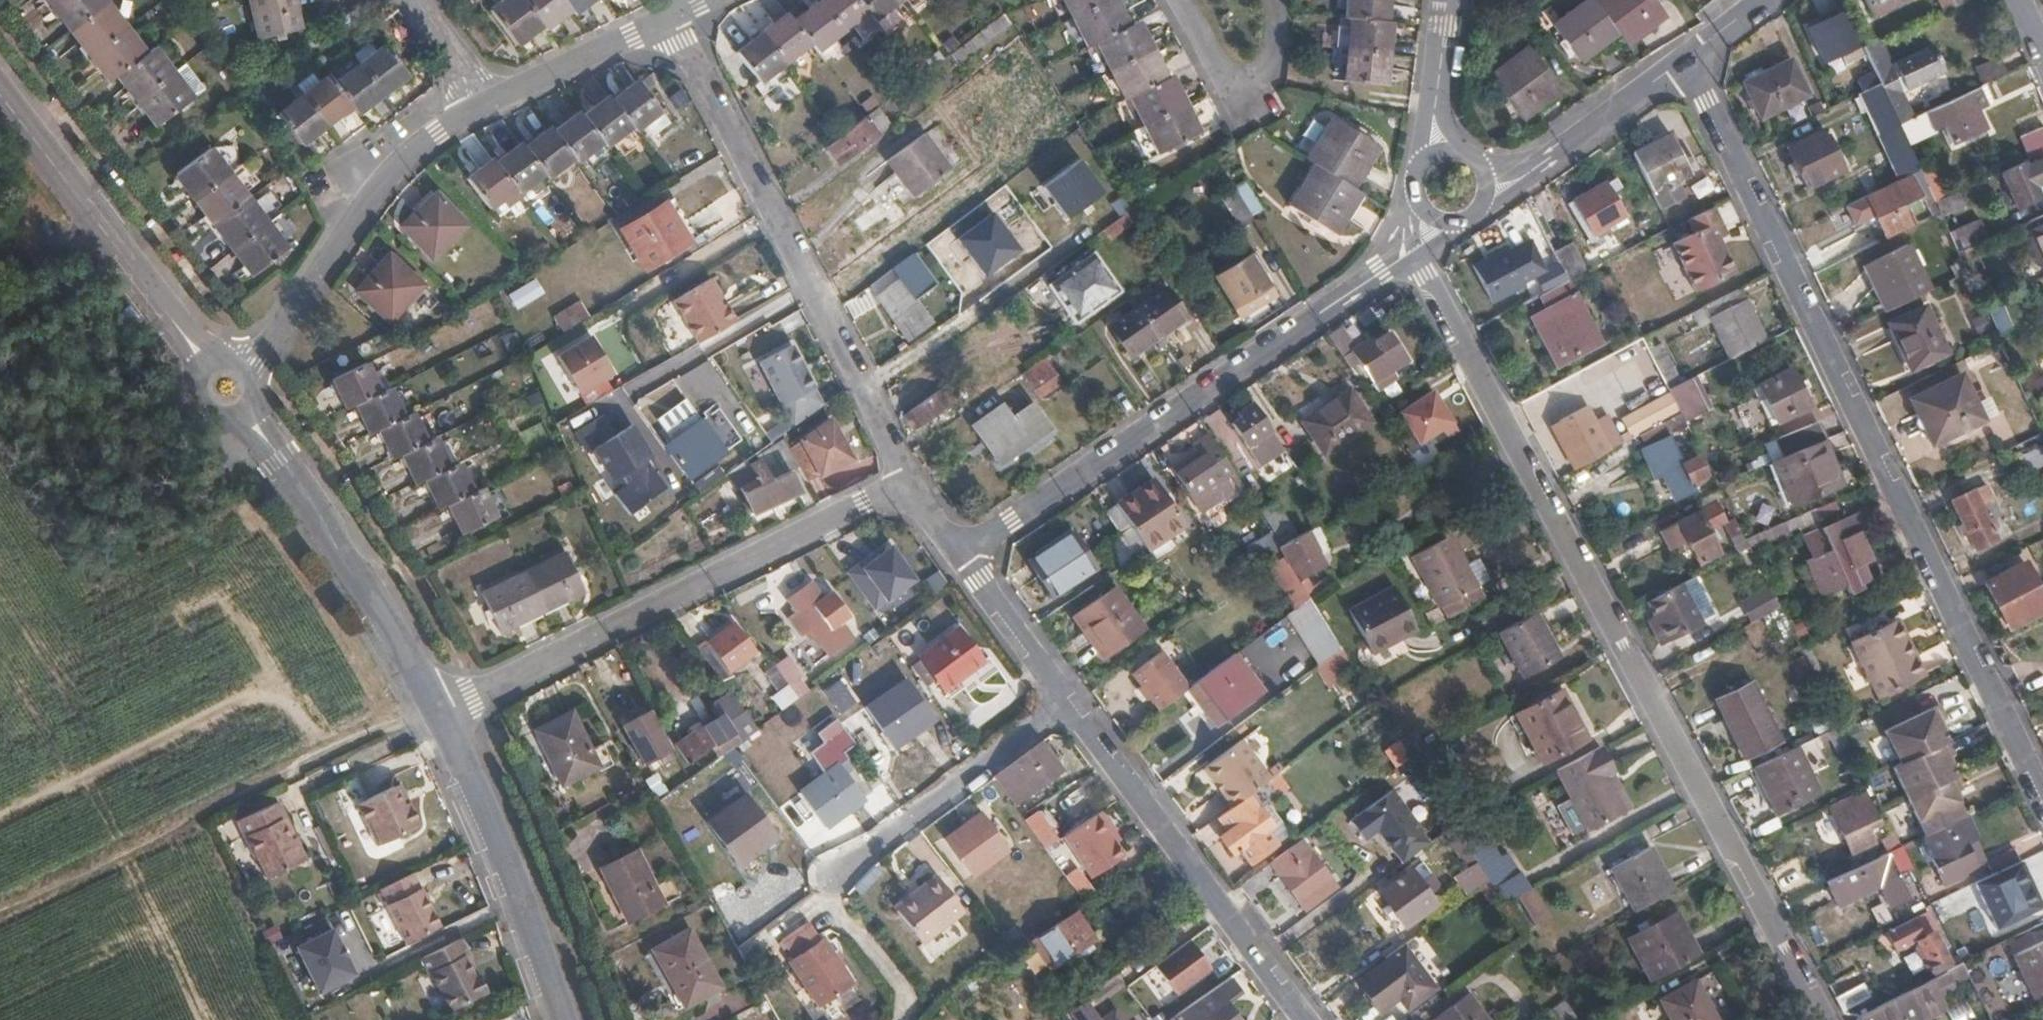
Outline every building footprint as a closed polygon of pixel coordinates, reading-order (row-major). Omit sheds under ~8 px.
[(193,95),(153,45),(146,51),(108,0),(49,0),(110,78),(119,71),(158,121),(193,95)] [(259,35),(300,26),(295,0),(250,0),(259,35)] [(490,8),(516,42),(541,23),(546,27),(570,8),(573,12),(590,0),(500,0),(490,8)] [(791,20),(785,12),(735,52),(757,81),(809,42),(815,49),(865,10),(872,18),(895,0),(817,0),(791,20)] [(1196,131),(1169,75),(1164,77),(1136,19),(1125,24),(1113,0),(1063,0),(1085,44),(1095,39),(1123,97),(1128,95),(1156,152),(1196,131)] [(1383,84),(1390,22),(1383,21),(1385,0),(1345,0),(1343,17),(1351,18),(1345,80),(1383,84)] [(1668,14),(1657,0),(1586,0),(1555,22),(1581,58),(1619,33),(1626,43),(1668,14)] [(1899,0),(1864,0),(1870,14),(1899,0)] [(995,34),(987,26),(951,54),(957,62),(995,34)] [(1879,39),(1863,46),(1864,50),(1879,83),(1899,125),(1914,117),(1903,92),(1946,73),(1933,44),(1890,64),(1879,39)] [(356,110),(405,71),(384,44),(334,82),(328,75),(277,114),(299,142),(350,103),(356,110)] [(1522,115),(1561,88),(1531,46),(1492,73),(1522,115)] [(1879,83),(1864,50),(1833,64),(1847,98),(1857,94),(1879,83)] [(1759,118),(1808,94),(1791,56),(1742,78),(1759,118)] [(1984,83),(2007,72),(2000,57),(1977,68),(1984,83)] [(661,109),(639,81),(614,100),(609,94),(584,114),(581,110),(554,130),(550,126),(526,145),(522,141),(497,160),(494,157),(469,177),(492,207),(517,187),(520,190),(545,170),(549,175),(573,156),(576,160),(603,140),(607,144),(633,125),(635,129),(661,109)] [(1879,83),(1857,94),(1859,97),(1855,99),(1861,113),(1867,111),(1900,179),(1920,170),(1913,153),(1908,144),(1899,125),(1879,83)] [(1979,85),(1970,90),(1978,106),(1986,102),(1979,85)] [(1970,90),(1914,117),(1899,125),(1908,144),(1937,130),(1936,127),(1946,122),(1954,142),(1987,127),(1978,106),(1970,90)] [(877,106),(827,143),(839,160),(878,132),(869,121),(881,112),(877,106)] [(1352,190),(1379,147),(1337,120),(1309,161),(1318,169),(1292,209),(1334,236),(1360,195),(1352,190)] [(1808,185),(1851,165),(1843,145),(1834,149),(1825,128),(1790,145),(1808,185)] [(2021,141),(2029,158),(2042,151),(2042,131),(2021,141)] [(952,166),(926,132),(886,162),(912,196),(952,166)] [(1672,134),(1634,153),(1661,209),(1685,197),(1677,180),(1692,172),(1672,134)] [(252,272),(286,245),(210,147),(176,174),(252,272)] [(1926,147),(1913,153),(1920,170),(1922,174),(1931,169),(1928,161),(1932,159),(1926,147)] [(2029,158),(1992,175),(2009,213),(2031,202),(2029,197),(2042,191),(2042,151),(2029,158)] [(1102,189),(1077,157),(1040,185),(1064,218),(1102,189)] [(1860,173),(1869,194),(1882,188),(1879,181),(1873,167),(1860,173)] [(1945,198),(1931,169),(1922,174),(1935,202),(1945,198)] [(1928,194),(1918,171),(1874,193),(1892,234),(1921,220),(1916,210),(1911,212),(1907,203),(1928,194)] [(1589,238),(1626,220),(1612,193),(1622,187),(1617,177),(1607,183),(1606,182),(1570,200),(1589,238)] [(1882,188),(1891,184),(1887,177),(1879,181),(1882,188)] [(1234,186),(1250,213),(1261,207),(1245,180),(1234,186)] [(1240,226),(1251,218),(1230,186),(1191,209),(1197,219),(1226,202),(1240,226)] [(433,254),(468,222),(439,190),(403,223),(433,254)] [(1940,213),(1942,216),(1966,204),(1960,190),(1945,198),(1935,202),(1940,213)] [(894,218),(904,211),(892,192),(855,217),(863,228),(888,211),(894,218)] [(691,239),(665,199),(623,225),(649,266),(691,239)] [(1126,212),(1119,202),(1093,220),(1100,230),(1126,212)] [(1725,233),(1712,207),(1687,219),(1693,232),(1673,243),(1677,251),(1696,289),(1733,269),(1717,237),(1725,233)] [(1019,250),(990,212),(955,239),(984,276),(1019,250)] [(2023,223),(2042,267),(2042,213),(2023,223)] [(1963,246),(1987,234),(1981,219),(1956,231),(1963,246)] [(1648,265),(1677,251),(1673,243),(1667,230),(1658,234),(1625,250),(1623,252),(1643,291),(1656,284),(1648,265)] [(1545,268),(1529,237),(1473,267),(1489,297),(1545,268)] [(1893,306),(1938,285),(1917,241),(1868,264),(1880,293),(1886,291),(1893,306)] [(1564,275),(1576,269),(1565,248),(1553,255),(1564,275)] [(391,317),(425,281),(392,253),(360,290),(391,317)] [(1078,320),(1118,290),(1095,254),(1053,285),(1078,320)] [(908,255),(871,283),(909,335),(931,319),(900,276),(915,265),(908,255)] [(1272,293),(1248,255),(1214,276),(1239,314),(1272,293)] [(699,340),(737,318),(710,275),(674,296),(699,340)] [(516,309),(544,293),(535,277),(507,293),(516,309)] [(1727,361),(1769,339),(1743,286),(1700,307),(1727,361)] [(1133,356),(1188,321),(1170,291),(1114,326),(1133,356)] [(589,313),(581,301),(557,315),(565,328),(589,313)] [(1911,369),(1948,351),(1926,303),(1889,320),(1911,369)] [(2002,303),(1988,309),(1999,333),(2013,327),(2002,303)] [(1546,336),(1531,305),(1511,315),(1513,320),(1497,329),(1506,348),(1524,339),(1527,346),(1546,336)] [(1342,325),(1327,334),(1350,367),(1360,361),(1370,376),(1369,377),(1379,391),(1398,379),(1391,368),(1406,358),(1388,331),(1374,340),(1371,336),(1355,346),(1342,325)] [(611,373),(592,341),(558,361),(576,393),(611,373)] [(825,404),(790,342),(756,360),(791,423),(825,404)] [(1670,390),(1679,385),(1682,384),(1661,343),(1649,349),(1670,390)] [(1336,367),(1329,355),(1316,363),(1324,376),(1336,367)] [(464,528),(498,511),(484,484),(475,487),(462,460),(452,464),(439,434),(429,439),(416,409),(406,413),(393,386),(384,389),(371,361),(337,377),(349,404),(361,400),(374,427),(382,424),(396,453),(406,450),(419,479),(429,475),(442,503),(451,500),(464,528)] [(1037,397),(1060,380),(1046,362),(1031,372),(1037,381),(1030,386),(1037,397)] [(904,412),(907,416),(976,365),(974,363),(904,412)] [(976,365),(907,416),(914,427),(950,401),(948,399),(982,375),(976,365)] [(1777,422),(1810,405),(1791,367),(1758,383),(1759,386),(1754,388),(1761,403),(1766,400),(1777,422)] [(1932,444),(1983,419),(1975,402),(1962,373),(1911,398),(1932,444)] [(666,401),(681,394),(673,378),(658,386),(666,401)] [(1682,413),(1688,423),(1705,414),(1691,385),(1681,390),(1679,385),(1670,390),(1682,413)] [(1396,406),(1413,443),(1453,425),(1435,388),(1396,406)] [(1327,456),(1372,424),(1348,392),(1303,424),(1327,456)] [(1628,435),(1677,415),(1668,394),(1619,414),(1628,435)] [(1975,402),(1983,419),(1995,413),(1988,396),(1975,402)] [(701,417),(695,408),(688,398),(660,419),(675,439),(668,444),(668,446),(667,448),(660,440),(672,465),(679,460),(688,475),(743,435),(720,403),(701,417)] [(1291,477),(1300,471),(1253,400),(1236,412),(1241,420),(1234,425),(1265,472),(1281,462),(1291,477)] [(997,460),(1049,424),(1033,402),(1015,415),(1006,402),(973,425),(997,460)] [(1554,423),(1576,468),(1612,449),(1589,405),(1554,423)] [(831,416),(803,437),(820,472),(851,457),(831,416)] [(1681,432),(1674,417),(1645,432),(1676,497),(1697,488),(1695,484),(1706,478),(1704,475),(1707,473),(1700,458),(1697,459),(1694,454),(1688,457),(1681,442),(1676,445),(1673,437),(1681,432)] [(630,420),(584,449),(604,482),(608,479),(627,510),(664,487),(646,459),(652,455),(630,420)] [(1824,438),(1826,437),(1819,421),(1775,439),(1782,456),(1824,438)] [(1230,471),(1206,434),(1189,445),(1192,452),(1173,465),(1202,508),(1219,496),(1211,484),(1230,471)] [(1844,482),(1824,438),(1782,456),(1772,460),(1793,507),(1844,482)] [(2021,454),(2028,470),(2042,463),(2042,444),(2021,454)] [(754,512),(799,489),(789,469),(770,478),(761,459),(752,463),(759,477),(742,486),(754,512)] [(682,480),(688,475),(679,460),(672,465),(682,480)] [(1152,476),(1117,500),(1146,545),(1183,521),(1152,476)] [(1995,498),(1987,482),(1953,498),(1975,547),(1997,537),(1989,519),(1993,517),(1986,502),(1995,498)] [(1723,494),(1720,487),(1699,499),(1703,507),(1664,530),(1674,549),(1690,540),(1701,561),(1719,552),(1713,541),(1719,537),(1714,526),(1726,520),(1716,498),(1723,494)] [(1117,500),(1105,507),(1121,532),(1136,554),(1146,545),(1117,500)] [(1261,518),(1278,545),(1296,536),(1277,507),(1261,518)] [(1822,520),(1817,508),(1746,537),(1751,546),(1801,524),(1802,528),(1822,520)] [(1819,582),(1872,559),(1862,532),(1869,529),(1862,511),(1804,536),(1813,555),(1809,558),(1819,582)] [(1751,546),(1746,537),(1739,523),(1729,529),(1741,552),(1751,546)] [(1053,593),(1095,563),(1073,529),(1029,557),(1053,593)] [(1308,598),(1323,590),(1320,583),(1310,587),(1304,573),(1325,562),(1308,529),(1296,536),(1278,545),(1300,584),(1308,598)] [(1136,554),(1121,532),(1106,543),(1120,564),(1136,554)] [(1447,618),(1483,598),(1477,588),(1465,566),(1448,536),(1408,558),(1437,610),(1441,608),(1447,618)] [(915,579),(889,545),(849,575),(875,610),(915,579)] [(503,627),(588,587),(569,547),(485,589),(503,627)] [(2042,612),(2042,573),(2036,558),(1988,581),(2008,624),(2026,616),(2028,620),(2042,612)] [(1465,566),(1477,588),(1491,580),(1480,559),(1465,566)] [(1873,560),(1872,559),(1819,582),(1823,592),(1848,581),(1852,592),(1865,587),(1863,582),(1869,579),(1863,565),(1873,560)] [(938,572),(923,579),(929,593),(945,586),(938,572)] [(822,595),(811,579),(788,597),(827,651),(851,635),(839,619),(847,614),(831,590),(822,595)] [(1669,637),(1703,618),(1684,582),(1660,594),(1667,609),(1657,614),(1669,637)] [(1103,654),(1144,625),(1116,584),(1074,613),(1103,654)] [(1296,607),(1308,598),(1300,584),(1288,595),(1296,607)] [(1416,631),(1392,587),(1345,611),(1370,656),(1416,631)] [(1755,619),(1781,606),(1778,600),(1772,589),(1746,602),(1755,619)] [(1342,650),(1308,598),(1296,607),(1289,612),(1323,664),(1342,650)] [(1559,655),(1535,611),(1497,632),(1521,676),(1559,655)] [(921,624),(915,614),(900,624),(907,634),(921,624)] [(735,622),(700,648),(720,676),(755,651),(735,622)] [(1868,699),(1913,677),(1889,623),(1843,644),(1868,699)] [(983,659),(959,628),(922,654),(946,687),(983,659)] [(1131,673),(1157,708),(1188,685),(1163,650),(1131,673)] [(1323,664),(1320,665),(1333,685),(1355,670),(1342,650),(1323,664)] [(1235,651),(1188,685),(1216,724),(1263,689),(1235,651)] [(798,695),(807,688),(799,677),(802,676),(787,657),(776,665),(798,695)] [(798,695),(776,665),(766,672),(779,691),(781,691),(789,701),(798,695)] [(933,719),(906,679),(866,705),(894,745),(933,719)] [(1728,712),(1749,754),(1783,737),(1753,679),(1721,696),(1728,712)] [(1544,764),(1587,740),(1561,690),(1517,713),(1544,764)] [(833,716),(821,698),(802,710),(803,712),(768,734),(779,751),(833,716)] [(717,742),(723,750),(733,743),(735,741),(750,730),(757,725),(741,704),(724,716),(721,712),(701,724),(699,721),(690,727),(691,731),(676,741),(688,760),(717,742)] [(1885,730),(1900,762),(1948,739),(1940,721),(1947,718),(1940,704),(1885,730)] [(652,710),(623,725),(644,763),(671,745),(652,710)] [(1193,738),(1205,730),(1193,710),(1180,718),(1193,738)] [(596,763),(571,711),(534,728),(561,781),(596,763)] [(1742,758),(1749,754),(1728,712),(1721,716),(1742,758)] [(750,730),(735,741),(744,752),(759,741),(750,730)] [(1881,735),(1870,741),(1882,764),(1893,758),(1881,735)] [(1220,787),(1233,803),(1249,791),(1267,778),(1270,776),(1242,738),(1209,764),(1224,783),(1220,787)] [(1061,766),(1042,739),(995,775),(1014,802),(1061,766)] [(1893,765),(1908,797),(1956,774),(1948,757),(1955,753),(1948,739),(1900,762),(1893,765)] [(1613,769),(1600,746),(1556,770),(1588,830),(1624,811),(1604,775),(1613,769)] [(1792,747),(1749,769),(1772,813),(1814,791),(1792,747)] [(865,797),(841,762),(803,788),(827,823),(865,797)] [(654,798),(667,791),(657,772),(643,780),(654,798)] [(1908,797),(1925,833),(1966,813),(1955,791),(1963,788),(1956,774),(1908,797)] [(1256,801),(1265,795),(1275,788),(1267,778),(1249,791),(1256,801)] [(422,822),(403,780),(359,801),(379,844),(422,822)] [(1465,804),(1455,786),(1446,791),(1457,810),(1465,804)] [(1394,789),(1351,820),(1366,841),(1380,831),(1403,863),(1431,842),(1394,789)] [(1875,842),(1867,826),(1864,820),(1876,815),(1864,789),(1829,806),(1851,854),(1875,842)] [(1233,803),(1227,808),(1233,817),(1229,820),(1233,826),(1220,835),(1232,851),(1239,846),(1249,861),(1290,830),(1265,795),(1256,801),(1249,791),(1233,803)] [(777,835),(747,794),(708,821),(738,863),(777,835)] [(318,875),(280,795),(237,817),(244,832),(248,829),(279,894),(318,875)] [(1445,832),(1455,825),(1441,803),(1427,814),(1441,835),(1445,832)] [(1039,810),(1027,819),(1046,844),(1057,836),(1039,810)] [(1112,831),(1098,811),(1062,836),(1090,877),(1122,854),(1108,834),(1112,831)] [(975,874),(1008,850),(980,813),(948,837),(975,874)] [(1993,871),(2019,859),(2011,842),(1985,855),(1966,813),(1925,833),(1924,833),(1946,882),(1989,862),(1993,871)] [(1864,820),(1867,826),(1879,820),(1876,815),(1864,820)] [(1463,838),(1455,825),(1445,832),(1452,842),(1470,871),(1459,878),(1470,895),(1490,880),(1480,864),(1463,838)] [(1480,864),(1499,854),(1482,827),(1463,838),(1480,864)] [(1441,835),(1434,840),(1441,849),(1452,842),(1445,832),(1441,835)] [(1900,845),(1895,834),(1888,837),(1893,848),(1900,845)] [(1305,842),(1302,837),(1263,867),(1266,871),(1305,842)] [(1338,887),(1305,842),(1266,871),(1298,916),(1338,887)] [(1635,910),(1673,890),(1649,847),(1612,867),(1635,910)] [(1493,885),(1520,870),(1507,849),(1499,854),(1480,864),(1490,880),(1493,885)] [(1888,850),(1827,879),(1839,904),(1880,884),(1891,906),(1910,896),(1888,850)] [(663,902),(638,851),(601,868),(628,920),(663,902)] [(2040,904),(2019,859),(1993,871),(1975,880),(1996,925),(2040,904)] [(1085,897),(1094,891),(1076,866),(1067,872),(1085,897)] [(414,869),(383,884),(391,900),(388,902),(407,939),(442,921),(424,884),(422,885),(414,869)] [(1503,901),(1530,887),(1520,870),(1493,885),(1503,901)] [(742,917),(755,909),(734,871),(721,879),(742,917)] [(1394,905),(1400,913),(1410,925),(1439,903),(1431,892),(1439,886),(1432,875),(1424,881),(1415,871),(1384,892),(1394,905)] [(963,911),(935,874),(902,899),(930,936),(963,911)] [(1921,902),(1929,897),(1920,879),(1912,883),(1921,902)] [(1536,888),(1518,895),(1531,927),(1548,920),(1536,888)] [(1395,917),(1400,913),(1394,905),(1390,909),(1395,917)] [(1936,926),(1927,908),(1886,928),(1894,947),(1915,937),(1917,940),(1913,945),(1918,956),(1925,956),(1931,969),(1948,960),(1933,928),(1936,926)] [(1093,935),(1077,909),(1034,938),(1051,965),(1093,935)] [(1654,977),(1702,952),(1680,911),(1658,922),(1645,929),(1632,936),(1654,977)] [(1645,929),(1658,922),(1656,917),(1642,923),(1645,929)] [(820,1004),(853,982),(823,938),(817,941),(804,923),(781,939),(793,957),(789,961),(820,1004)] [(352,976),(329,927),(290,945),(314,994),(352,976)] [(672,975),(685,1000),(719,982),(692,928),(652,948),(667,977),(672,975)] [(1002,935),(1010,946),(1018,939),(1010,929),(1002,935)] [(466,932),(425,952),(432,969),(436,967),(454,1006),(492,987),(466,932)] [(2042,990),(2042,939),(2012,954),(2031,996),(2042,990)] [(1189,940),(1155,966),(1175,995),(1209,969),(1189,940)] [(1404,943),(1386,956),(1388,959),(1360,980),(1380,1008),(1398,995),(1407,1007),(1435,987),(1404,943)] [(1991,1017),(1962,960),(1848,1019),(1914,1019),(1943,1005),(1938,992),(1953,984),(1950,977),(1956,973),(1980,1019),(1985,1019),(1991,1017)] [(1695,979),(1658,999),(1670,1019),(1716,1019),(1695,979)] [(1835,993),(1843,1011),(1870,992),(1864,979),(1835,993)] [(1226,980),(1172,1016),(1175,1019),(1202,1019),(1203,1019),(1238,1019),(1224,1000),(1235,992),(1226,980)] [(719,982),(685,1000),(688,1005),(722,987),(719,982)] [(1433,1019),(1485,1019),(1465,994),(1432,1019),(1433,1019)] [(1069,1010),(1076,1019),(1096,1019),(1083,1001),(1069,1010)] [(1970,1017),(1964,1002),(1946,1009),(1950,1019),(1962,1019),(1970,1017)] [(1113,1010),(1099,1019),(1120,1019),(1113,1010)] [(1550,1011),(1537,1019),(1557,1019),(1550,1011)]
